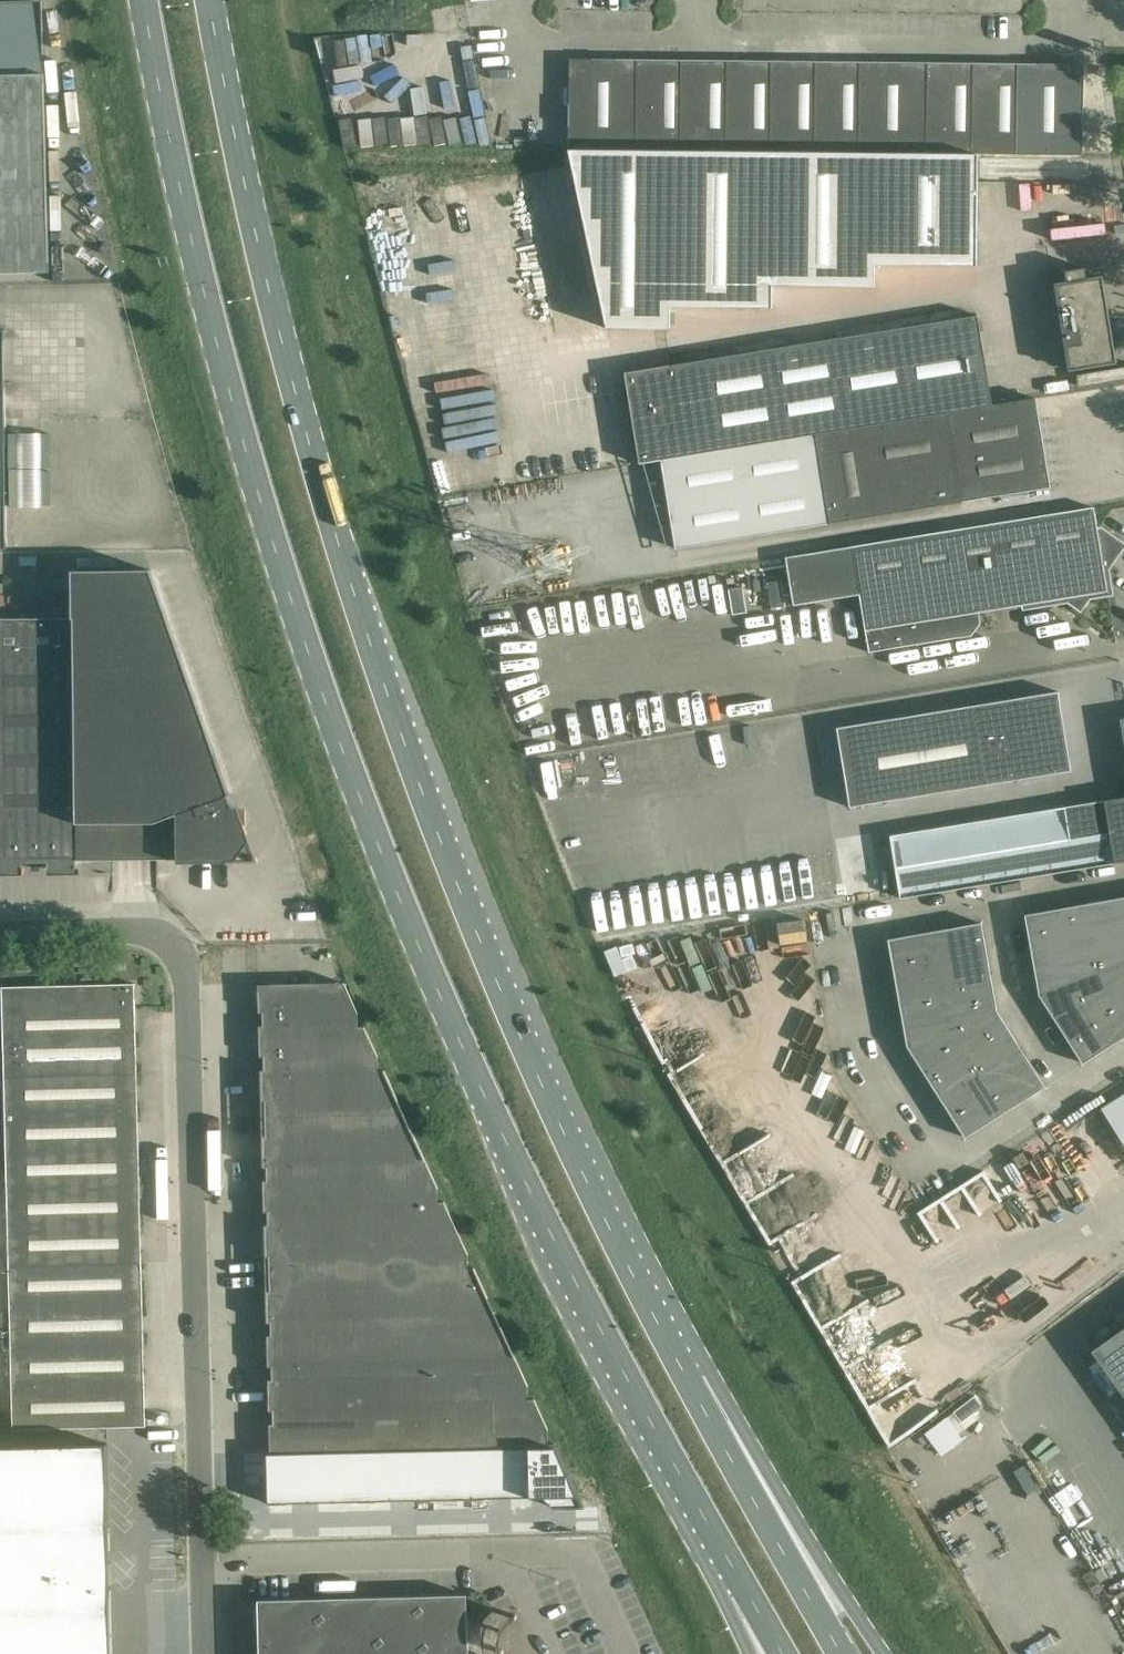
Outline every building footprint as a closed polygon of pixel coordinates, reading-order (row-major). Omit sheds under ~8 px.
[(569,59),(569,149),(980,154),(1082,155),(1083,65),(569,59)] [(48,273),(46,182),(44,93),(44,74),(0,75),(0,274),(48,273)] [(978,154),(569,150),(607,329),(670,329),(670,307),(733,308),(772,308),(772,286),(858,287),(874,287),(874,265),(963,266),(976,266),(977,256),(978,154)] [(1087,278),(1085,267),(1064,271),(1066,281),(1054,283),(1068,371),(1116,363),(1102,275),(1087,278)] [(660,458),(992,404),(977,315),(624,373),(639,463),(660,459),(660,458)] [(660,458),(660,459),(675,548),(1050,487),(1036,397),(992,404),(660,458)] [(786,557),(794,604),(859,594),(868,652),(970,636),(980,623),(978,612),(1086,595),(1107,591),(1104,570),(1121,546),(1097,528),(1094,512),(1094,507),(918,535),(786,557)] [(22,867),(22,861),(48,861),(48,866),(75,866),(75,861),(113,860),(113,823),(151,823),(152,860),(175,860),(175,815),(224,796),(226,795),(150,570),(72,571),(73,618),(0,619),(0,867),(22,867)] [(1071,770),(1058,692),(837,728),(850,807),(1071,770)] [(238,836),(244,827),(243,824),(246,824),(246,810),(238,810),(236,806),(229,809),(224,796),(175,815),(175,860),(175,862),(219,862),(222,857),(238,836)] [(1104,800),(1110,831),(1115,862),(1123,861),(1123,797),(1104,800)] [(1104,800),(1064,807),(1070,838),(1075,869),(1115,862),(1110,831),(1104,800)] [(1064,807),(997,818),(1008,880),(1053,873),(1075,869),(1070,838),(1064,807)] [(997,818),(890,836),(895,867),(900,898),(1008,880),(997,818)] [(1117,898),(1087,904),(1095,953),(1098,971),(1123,961),(1123,937),(1117,898)] [(1087,904),(1056,909),(1065,958),(1095,953),(1087,904)] [(1056,909),(1025,915),(1033,964),(1065,958),(1056,909)] [(950,928),(960,986),(991,980),(981,922),(950,928)] [(945,989),(960,986),(950,928),(919,934),(927,979),(943,976),(945,989)] [(896,985),(927,979),(919,934),(888,939),(896,985)] [(1065,958),(1033,964),(1038,993),(1039,994),(1098,971),(1095,953),(1065,958)] [(1098,971),(1108,987),(1123,1012),(1123,961),(1098,971)] [(1056,1021),(1082,1004),(1108,987),(1098,971),(1039,994),(1056,1021)] [(948,1007),(945,989),(943,976),(927,979),(896,985),(902,1015),(948,1007)] [(945,989),(948,1007),(952,1028),(996,1011),(991,980),(960,986),(945,989)] [(263,1012),(263,1025),(259,1026),(260,1057),(263,1057),(264,1070),(260,1070),(261,1101),(265,1101),(266,1136),(262,1136),(263,1167),(267,1167),(267,1180),(263,1180),(264,1212),(268,1212),(268,1225),(264,1225),(265,1256),(269,1256),(270,1291),(266,1291),(267,1322),(271,1322),(271,1335),(267,1335),(268,1366),(272,1366),(272,1379),(268,1380),(269,1411),(273,1411),(273,1424),(269,1424),(270,1452),(354,1449),(479,1447),(554,1445),(554,1443),(548,1444),(548,1429),(534,1399),(528,1399),(528,1386),(474,1267),(468,1267),(468,1254),(444,1201),(438,1202),(438,1188),(384,1070),(378,1071),(378,1057),(364,1026),(358,1027),(358,1013),(344,982),(258,984),(259,1012),(263,1012)] [(73,985),(2,987),(2,1009),(12,1387),(13,1429),(123,1427),(144,1426),(145,1426),(145,1412),(145,1395),(144,1383),(144,1372),(135,983),(73,985)] [(1109,1046),(1123,1036),(1123,1012),(1108,987),(1082,1004),(1109,1046)] [(1109,1046),(1082,1004),(1056,1021),(1082,1063),(1109,1046)] [(948,1007),(902,1015),(907,1046),(952,1028),(948,1007)] [(973,1062),(987,1054),(1013,1037),(996,1011),(952,1028),(964,1047),(973,1062)] [(964,1047),(952,1028),(907,1046),(924,1072),(964,1047)] [(1013,1037),(987,1054),(1018,1104),(1045,1087),(1013,1037)] [(940,1098),(967,1081),(980,1073),(973,1062),(964,1047),(924,1072),(940,1098)] [(1018,1104),(987,1054),(973,1062),(980,1073),(967,1081),(992,1120),(1018,1104)] [(992,1120),(967,1081),(940,1098),(965,1137),(992,1120)] [(1102,1109),(1123,1144),(1123,1095),(1102,1109)] [(892,1213),(901,1226),(923,1211),(914,1198),(892,1213)] [(1092,1350),(1123,1394),(1123,1327),(1092,1350)] [(974,1394),(953,1410),(961,1421),(982,1405),(974,1394)] [(946,1417),(924,1433),(925,1434),(930,1441),(941,1456),(963,1439),(946,1417)] [(925,1434),(918,1439),(923,1446),(930,1441),(925,1434)] [(110,1590),(111,1590),(107,1443),(33,1445),(0,1446),(0,1653),(112,1653),(110,1590)] [(556,1446),(529,1447),(530,1498),(542,1497),(553,1508),(584,1507),(556,1446)] [(447,1499),(530,1497),(529,1447),(446,1449),(447,1499)] [(357,1501),(447,1499),(446,1449),(356,1451),(357,1501)] [(356,1451),(266,1453),(267,1504),(357,1501),(356,1451)] [(470,1653),(469,1651),(469,1646),(468,1643),(467,1594),(258,1599),(259,1653),(470,1653)]
